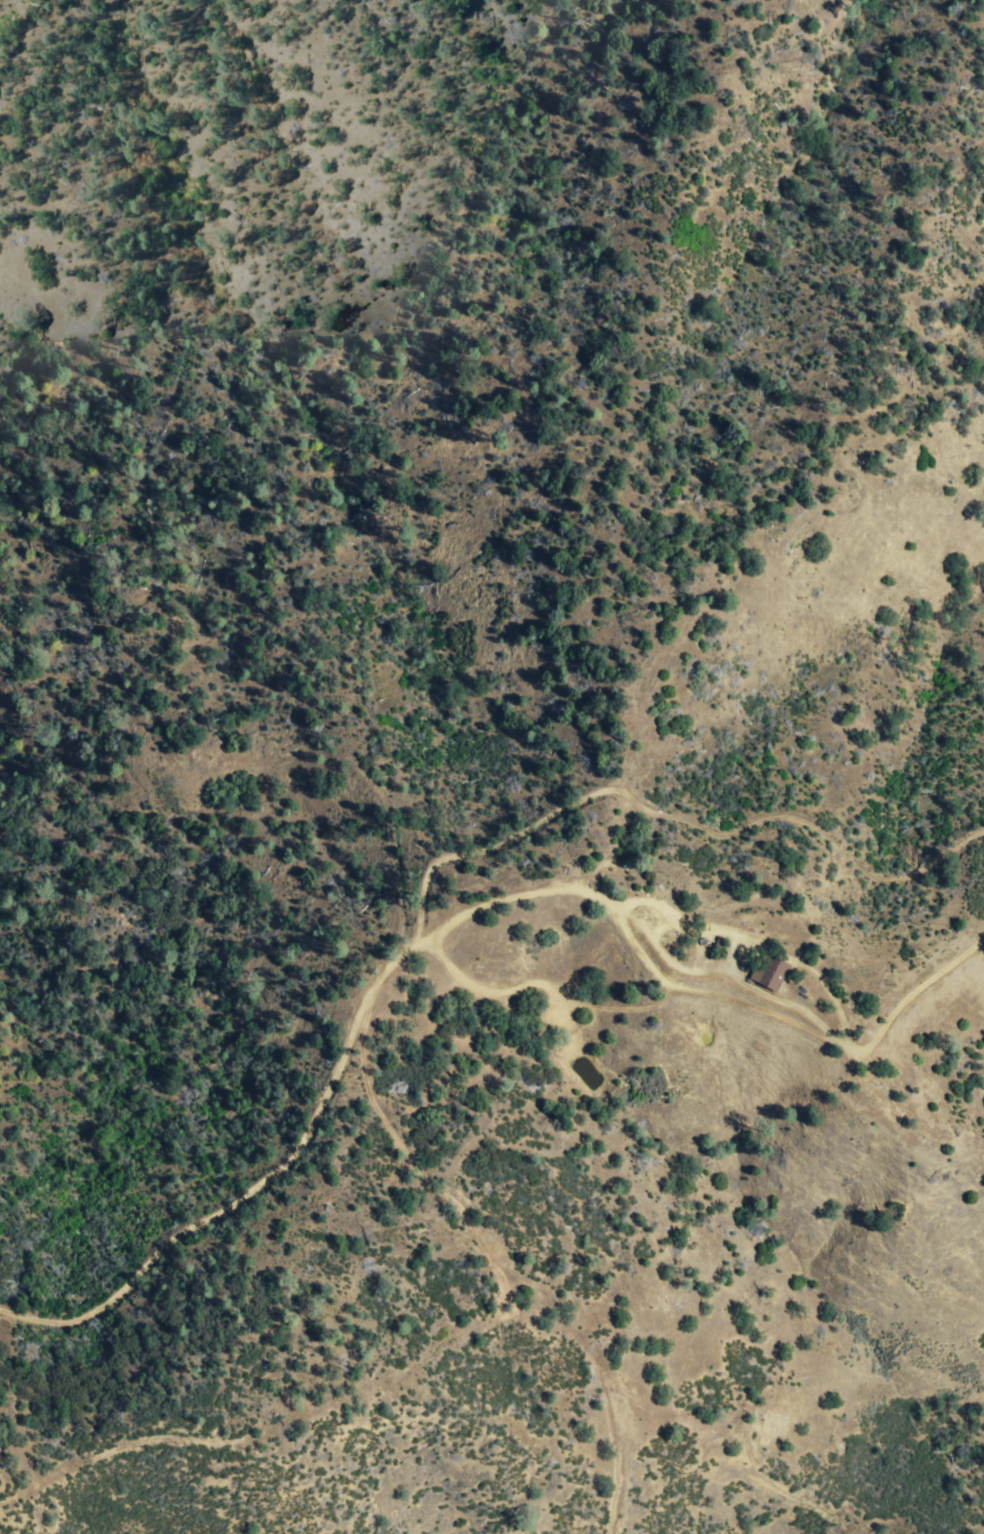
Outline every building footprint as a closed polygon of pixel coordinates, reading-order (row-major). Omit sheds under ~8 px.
[(776,993),(788,967),(758,953),(746,979),(776,993)]
